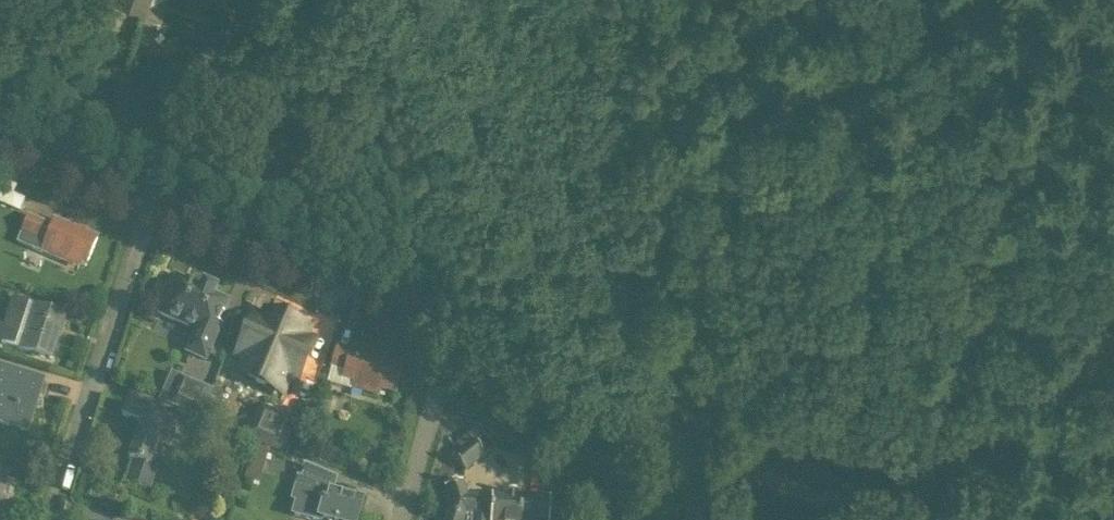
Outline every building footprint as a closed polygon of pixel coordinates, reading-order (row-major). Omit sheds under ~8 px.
[(144,9),(147,0),(114,0),(144,9)] [(24,200),(13,195),(8,207),(19,212),(24,200)] [(52,226),(29,216),(18,242),(65,262),(66,260),(84,267),(97,238),(55,220),(52,226)] [(201,289),(177,278),(173,287),(171,287),(168,288),(166,290),(164,292),(163,295),(162,297),(161,300),(161,303),(162,306),(164,307),(160,315),(196,332),(187,353),(205,361),(220,326),(217,325),(227,304),(212,297),(215,291),(213,290),(211,294),(203,290),(205,286),(203,286),(201,289)] [(50,358),(64,315),(15,300),(1,342),(50,358)] [(250,354),(242,374),(283,391),(291,371),(295,373),(309,339),(305,337),(307,332),(293,326),(295,322),(280,316),(278,321),(266,315),(264,319),(259,317),(245,352),(250,354)] [(394,393),(402,365),(337,346),(331,367),(345,371),(343,379),(353,382),(352,388),(377,395),(378,389),(394,393)] [(44,380),(0,366),(0,424),(27,432),(44,380)] [(200,420),(212,390),(171,373),(159,403),(200,420)] [(171,444),(178,420),(165,416),(126,403),(123,415),(141,421),(129,459),(132,460),(125,481),(150,490),(157,467),(149,465),(157,440),(171,444)] [(261,410),(249,437),(280,450),(291,423),(261,410)] [(237,462),(245,442),(227,435),(219,454),(237,462)] [(464,472),(484,456),(467,435),(455,445),(460,451),(453,457),(464,472)] [(268,451),(253,447),(247,468),(263,472),(268,451)] [(327,459),(330,450),(319,447),(316,455),(327,459)] [(304,465),(301,478),(296,477),(290,502),(295,502),(291,517),(302,519),(323,519),(324,519),(361,519),(363,511),(359,511),(361,503),(332,495),(336,479),(304,465)] [(6,499),(0,497),(8,473),(0,471),(0,517),(6,499)] [(466,496),(461,481),(444,487),(450,503),(445,519),(549,519),(550,500),(520,498),(520,496),(503,495),(502,496),(491,495),(491,497),(466,496)]
